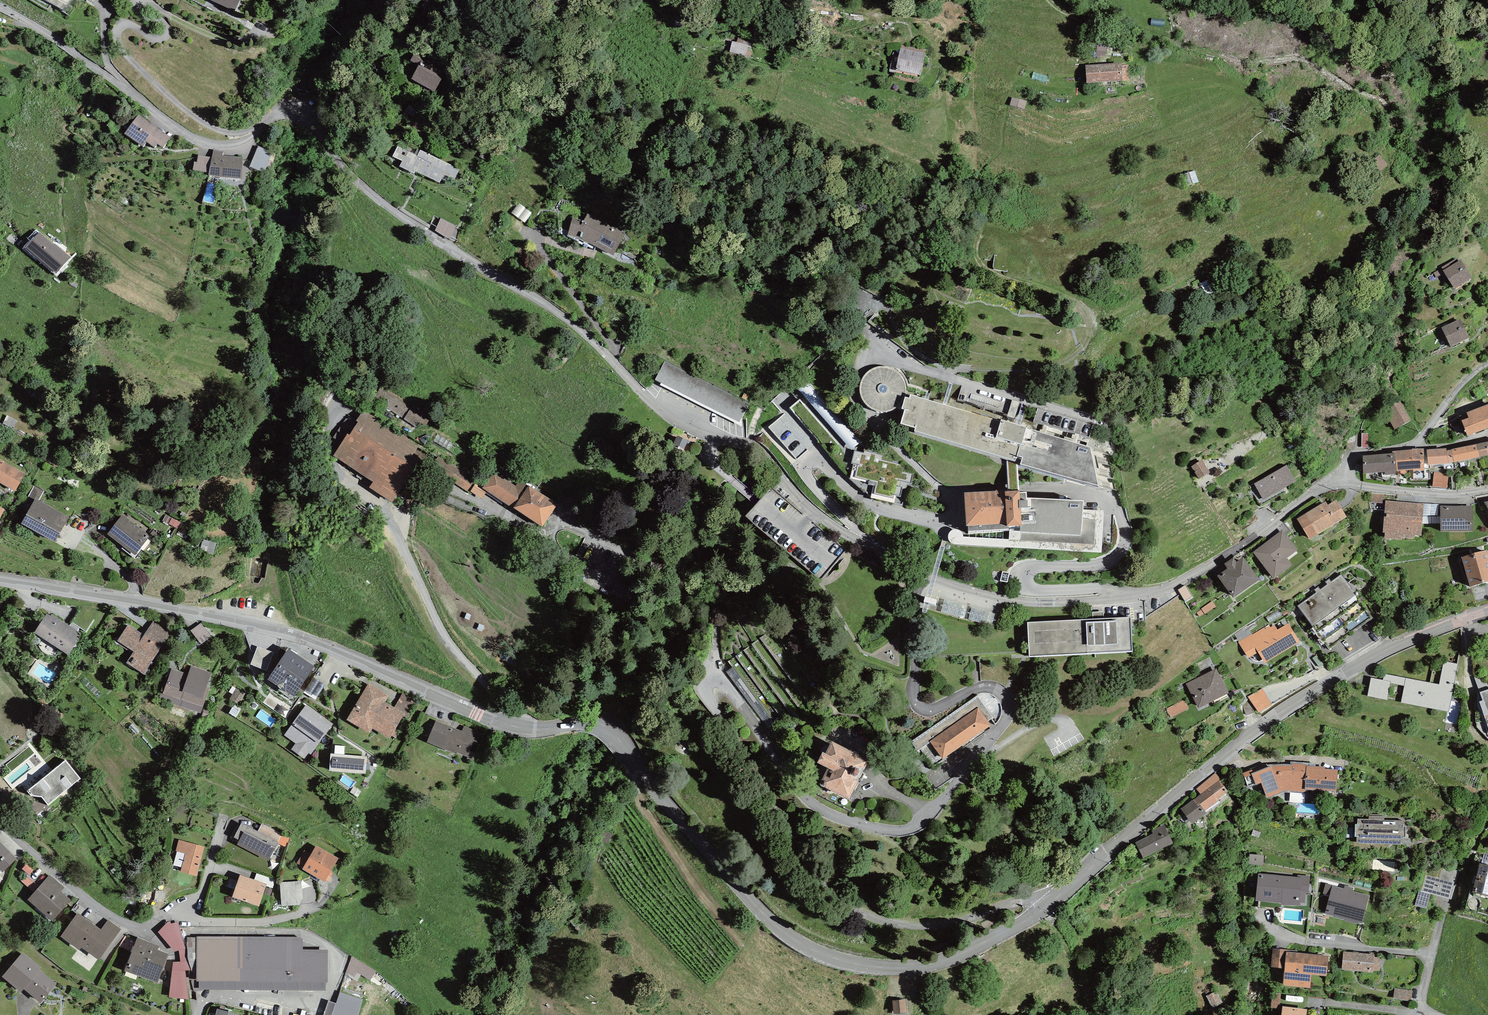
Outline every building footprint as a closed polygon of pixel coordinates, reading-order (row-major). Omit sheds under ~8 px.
[(65,11),(72,0),(46,0),(65,11)] [(234,11),(239,0),(212,0),(234,11)] [(747,45),(734,42),(732,51),(745,55),(747,45)] [(916,77),(920,54),(897,50),(893,73),(916,77)] [(419,66),(411,78),(434,92),(447,71),(415,52),(410,61),(419,66)] [(1121,70),(1087,71),(1087,89),(1121,87),(1121,70)] [(158,144),(163,148),(171,137),(138,114),(125,133),(143,146),(147,142),(155,148),(158,144)] [(460,169),(420,150),(417,148),(416,149),(400,141),(393,156),(402,160),(400,166),(414,173),(416,171),(440,182),(442,178),(447,181),(449,177),(454,179),(460,169)] [(272,151),(258,146),(250,166),(264,172),(272,151)] [(223,151),(212,150),(211,157),(210,172),(209,175),(220,177),(240,179),(243,157),(223,155),(223,151)] [(1370,160),(1379,170),(1388,162),(1379,152),(1370,160)] [(210,172),(211,157),(198,155),(197,162),(194,162),(193,170),(210,172)] [(578,238),(613,255),(625,234),(587,213),(583,220),(572,217),(567,234),(578,238)] [(455,225),(441,218),(434,231),(450,239),(455,225)] [(54,245),(39,232),(26,248),(56,274),(71,257),(55,244),(54,245)] [(1442,268),(1443,270),(1444,272),(1454,289),(1472,278),(1461,260),(1458,261),(1456,258),(1442,267),(1442,268)] [(1436,277),(1444,272),(1443,270),(1442,268),(1434,273),(1436,277)] [(1222,275),(1202,284),(1206,294),(1215,290),(1214,287),(1225,282),(1222,275)] [(1461,319),(1442,327),(1450,346),(1469,338),(1461,319)] [(655,381),(741,421),(751,399),(665,359),(655,381)] [(900,403),(904,397),(905,393),(905,389),(905,385),(904,381),(902,377),(900,374),(897,372),(893,369),(889,368),(886,367),(881,367),(877,367),(874,369),(870,371),(867,373),(864,376),(862,380),(861,384),(861,388),(861,392),(862,396),(863,399),(865,403),(868,406),(871,408),(875,410),(879,411),(883,411),(887,411),(891,410),(894,408),(898,406),(900,403)] [(855,446),(861,440),(859,437),(830,407),(827,399),(809,381),(780,394),(774,400),(784,411),(774,421),(767,424),(763,428),(771,436),(783,449),(785,447),(802,440),(785,402),(806,423),(806,424),(824,443),(835,438),(846,450),(855,446)] [(431,419),(380,387),(373,399),(417,428),(420,423),(426,427),(431,419)] [(1001,421),(911,395),(909,398),(906,397),(902,408),(905,409),(901,423),(915,427),(914,431),(1015,461),(1016,456),(1023,457),(1021,464),(1098,485),(1090,447),(1026,428),(1026,427),(1001,420),(1001,421)] [(977,409),(1015,419),(1020,401),(1012,399),(1008,411),(978,403),(977,409)] [(1397,400),(1379,410),(1391,431),(1409,421),(1397,400)] [(1487,428),(1487,405),(1464,414),(1466,420),(1460,422),(1465,437),(1487,428)] [(420,445),(363,410),(356,421),(358,422),(350,435),(347,434),(333,456),(373,481),(369,487),(392,502),(414,468),(408,464),(420,445)] [(1035,421),(1034,428),(1078,436),(1079,429),(1035,421)] [(1477,444),(1479,457),(1487,455),(1487,441),(1477,444)] [(1479,457),(1477,444),(1447,450),(1449,463),(1479,457)] [(1412,450),(1392,451),(1392,453),(1395,453),(1396,471),(1410,470),(1410,479),(1424,478),(1424,471),(1424,448),(1412,449),(1412,450)] [(1447,450),(1446,448),(1427,449),(1428,465),(1449,463),(1447,450)] [(859,454),(853,453),(850,464),(854,465),(851,477),(873,482),(870,494),(890,499),(891,495),(898,497),(901,487),(897,486),(898,481),(910,484),(913,474),(903,472),(905,466),(881,460),(882,456),(860,450),(859,454)] [(1396,471),(1395,453),(1392,453),(1363,456),(1364,473),(1384,472),(1385,475),(1396,474),(1395,471),(1396,471)] [(478,478),(439,455),(431,469),(470,492),(470,491),(475,483),(478,478)] [(1210,472),(1202,459),(1191,466),(1199,479),(1210,472)] [(0,462),(0,485),(12,493),(23,475),(0,462)] [(1296,481),(1287,465),(1254,484),(1263,500),(1296,481)] [(487,491),(513,508),(528,485),(520,480),(516,486),(493,471),(482,488),(487,491)] [(1447,475),(1434,473),(1431,488),(1445,490),(1447,475)] [(482,499),(487,491),(482,488),(475,483),(470,491),(482,499)] [(543,494),(528,485),(513,508),(527,517),(543,494)] [(1015,493),(961,496),(963,524),(1000,522),(1002,525),(1015,525),(1017,530),(1080,533),(1082,501),(1016,498),(1015,493)] [(558,504),(543,494),(527,517),(542,527),(558,504)] [(66,518),(32,500),(19,525),(52,543),(66,518)] [(1347,517),(1336,500),(1328,505),(1325,501),(1297,519),(1310,540),(1347,517)] [(1423,516),(1424,503),(1423,503),(1386,500),(1383,532),(1385,532),(1384,539),(1402,540),(1402,537),(1415,538),(1415,535),(1421,536),(1423,516)] [(1439,504),(1424,503),(1423,516),(1437,515),(1439,504)] [(1473,531),(1473,506),(1440,506),(1440,531),(1473,531)] [(149,538),(120,516),(105,536),(133,558),(149,538)] [(1298,550),(1282,530),(1253,552),(1274,579),(1292,565),(1287,558),(1298,550)] [(1487,582),(1487,550),(1486,550),(1461,557),(1470,587),(1487,582)] [(1233,598),(1259,580),(1243,557),(1236,562),(1233,558),(1224,564),(1228,569),(1217,576),(1233,598)] [(1341,574),(1297,606),(1329,649),(1372,618),(1341,574)] [(1185,586),(1178,590),(1185,601),(1192,596),(1185,586)] [(1216,607),(1212,602),(1201,609),(1205,614),(1216,607)] [(79,636),(46,613),(32,634),(65,656),(79,636)] [(1131,617),(1028,622),(1030,657),(1132,652),(1131,617)] [(168,634),(152,623),(142,638),(126,627),(116,642),(131,652),(123,663),(140,675),(168,634)] [(1300,643),(1288,623),(1278,629),(1275,625),(1270,628),(1269,625),(1238,643),(1247,658),(1258,652),(1265,663),(1300,643)] [(209,638),(198,624),(189,632),(199,646),(209,638)] [(260,643),(252,661),(268,667),(275,649),(260,643)] [(308,669),(285,653),(265,680),(288,697),(308,669)] [(1404,686),(1401,703),(1449,712),(1458,664),(1444,661),(1439,684),(1406,678),(1404,686)] [(1439,680),(1442,667),(1435,665),(1432,679),(1439,680)] [(208,675),(189,668),(185,677),(169,671),(159,700),(198,714),(207,689),(204,688),(208,675)] [(1229,693),(1216,668),(1186,684),(1199,708),(1229,693)] [(1404,686),(1406,678),(1384,673),(1382,680),(1391,681),(1390,683),(1404,686)] [(315,674),(305,689),(316,696),(326,681),(315,674)] [(1480,692),(1487,689),(1487,684),(1474,677),(1480,692)] [(1390,683),(1391,681),(1382,680),(1371,678),(1367,696),(1387,700),(1390,683)] [(388,698),(366,685),(344,721),(366,734),(369,729),(386,740),(400,717),(405,720),(416,703),(402,694),(393,709),(384,704),(388,698)] [(1271,704),(1262,688),(1248,697),(1249,699),(1257,710),(1259,712),(1271,704)] [(1487,727),(1487,689),(1480,692),(1483,700),(1479,701),(1487,727)] [(244,695),(235,690),(229,701),(237,706),(244,695)] [(992,718),(977,696),(910,742),(917,752),(921,749),(932,766),(991,726),(988,721),(992,718)] [(1172,715),(1189,707),(1184,698),(1168,706),(1172,715)] [(1246,715),(1257,710),(1249,699),(1242,706),(1246,715)] [(331,727),(304,707),(283,737),(309,756),(331,727)] [(459,733),(434,722),(425,742),(463,758),(470,742),(475,744),(479,735),(462,728),(459,733)] [(849,800),(868,763),(870,759),(832,741),(825,753),(822,752),(817,762),(827,768),(822,779),(820,782),(819,784),(822,786),(849,800)] [(364,758),(327,755),(326,772),(363,775),(364,758)] [(1336,791),(1338,770),(1325,769),(1325,767),(1315,766),(1316,763),(1290,762),(1290,764),(1273,764),(1267,765),(1267,762),(1250,768),(1250,770),(1243,773),(1248,788),(1261,783),(1267,798),(1282,792),(1288,792),(1306,792),(1306,789),(1336,791)] [(76,781),(63,763),(25,792),(28,796),(39,798),(44,805),(76,781)] [(1196,789),(1201,794),(1219,780),(1220,779),(1216,773),(1196,789)] [(1228,792),(1219,780),(1201,794),(1181,809),(1192,824),(1207,813),(1205,811),(1220,800),(1219,798),(1228,792)] [(1404,826),(1404,820),(1384,820),(1384,816),(1369,816),(1369,819),(1357,819),(1357,824),(1355,824),(1355,837),(1357,837),(1357,844),(1404,845),(1404,838),(1406,838),(1406,826),(1404,826)] [(257,833),(240,824),(230,842),(267,861),(276,844),(284,848),(288,840),(261,826),(257,833)] [(1173,843),(1164,825),(1152,831),(1153,834),(1135,843),(1143,858),(1173,843)] [(202,848),(177,840),(174,852),(183,855),(177,872),(193,877),(202,848)] [(0,845),(0,872),(14,859),(0,845)] [(337,860),(313,846),(308,855),(303,852),(296,864),(302,867),(300,870),(323,884),(337,860)] [(1264,855),(1249,854),(1248,864),(1263,866),(1264,855)] [(1479,864),(1472,892),(1487,896),(1487,866),(1481,864),(1479,864)] [(22,878),(35,888),(41,880),(36,875),(38,873),(31,867),(22,878)] [(1451,899),(1459,871),(1442,867),(1439,878),(1425,875),(1421,891),(1431,894),(1451,899)] [(1300,903),(1305,903),(1306,892),(1309,892),(1310,876),(1297,875),(1297,877),(1258,873),(1256,901),(1281,903),(1281,905),(1300,906),(1300,903)] [(264,885),(237,875),(229,897),(255,907),(264,885)] [(62,889),(48,876),(27,901),(49,920),(68,899),(59,892),(62,889)] [(300,882),(278,883),(279,907),(298,906),(301,901),(300,882)] [(1362,924),(1370,896),(1353,891),(1354,888),(1345,885),(1344,888),(1326,883),(1323,893),(1330,895),(1325,913),(1345,919),(1345,921),(1358,925),(1358,922),(1362,924)] [(1426,909),(1431,894),(1421,891),(1419,891),(1415,905),(1426,909)] [(98,930),(74,913),(57,937),(76,950),(79,947),(96,959),(118,929),(104,920),(98,930)] [(300,939),(185,937),(183,929),(176,923),(171,924),(169,921),(155,931),(162,941),(160,945),(166,955),(170,956),(177,953),(177,961),(169,960),(169,996),(185,996),(185,981),(325,983),(325,951),(300,951),(300,939)] [(155,946),(133,937),(120,970),(155,984),(166,955),(153,950),(155,946)] [(1271,967),(1285,969),(1287,952),(1297,953),(1297,950),(1273,948),(1271,967)] [(1342,970),(1372,973),(1373,970),(1379,971),(1381,958),(1374,957),(1375,954),(1344,951),(1342,970)] [(1327,976),(1329,956),(1297,953),(1287,952),(1285,969),(1283,985),(1310,988),(1311,975),(1327,976)] [(40,970),(20,953),(1,975),(19,991),(21,989),(38,1003),(53,985),(38,972),(40,970)] [(374,972),(350,958),(333,1005),(328,1003),(324,1014),(337,1014),(351,978),(353,979),(356,974),(369,982),(374,972)] [(1412,991),(1394,988),(1393,997),(1411,1000),(1412,991)] [(1210,993),(1215,1004),(1221,1001),(1215,990),(1210,993)] [(1273,993),(1271,1008),(1279,1009),(1281,994),(1273,993)] [(904,999),(889,1000),(890,1013),(905,1012),(904,999)] [(242,1010),(213,1002),(210,1014),(240,1014),(242,1010)] [(1283,1006),(1281,1014),(1307,1014),(1307,1009),(1283,1006)]
